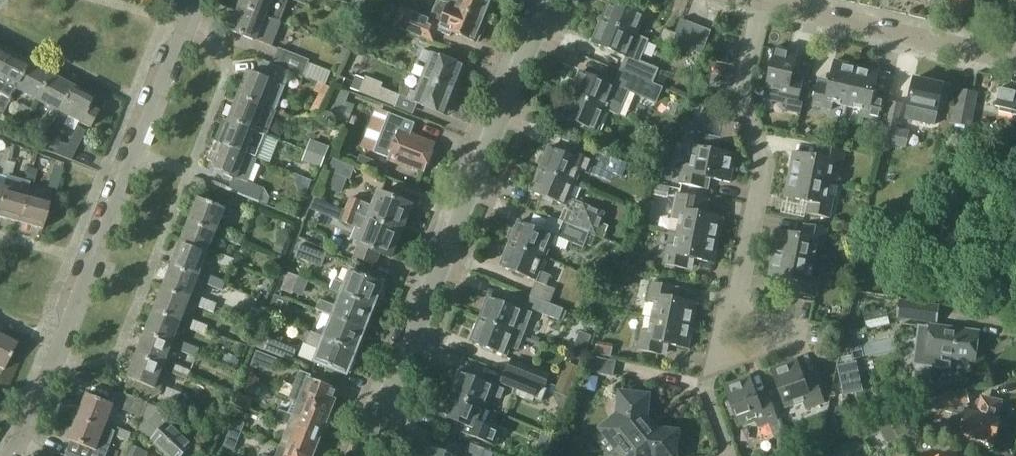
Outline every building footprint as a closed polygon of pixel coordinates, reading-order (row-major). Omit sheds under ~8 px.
[(281,22),(290,0),(241,0),(239,5),(281,22)] [(401,27),(431,39),(435,29),(451,36),(453,32),(477,42),(481,32),(484,33),(489,21),(441,0),(438,0),(431,18),(401,6),(394,24),(401,27)] [(494,0),(449,0),(448,2),(443,0),(441,0),(489,21),(495,7),(492,6),(494,0)] [(650,40),(638,34),(648,12),(620,0),(612,0),(603,21),(637,36),(650,40)] [(230,28),(261,41),(272,45),(281,22),(239,5),(230,28)] [(392,40),(397,28),(369,14),(363,27),(392,40)] [(682,19),(677,32),(674,42),(699,51),(707,28),(682,19)] [(637,36),(603,21),(594,42),(628,57),(622,73),(662,89),(663,87),(654,84),(660,69),(641,61),(650,40),(637,36)] [(674,42),(677,32),(666,29),(660,42),(672,46),(674,42)] [(303,74),(310,57),(281,46),(274,62),(274,63),(292,70),(303,74)] [(766,87),(763,100),(786,105),(787,100),(798,102),(803,79),(792,76),(798,52),(776,46),(766,87)] [(454,90),(464,66),(424,49),(419,60),(430,64),(425,78),(454,90)] [(7,54),(0,68),(0,113),(3,115),(15,89),(28,65),(18,60),(20,56),(10,51),(8,55),(7,54)] [(267,59),(261,74),(259,73),(250,69),(240,95),(267,104),(276,108),(276,107),(282,94),(285,86),(286,87),(289,77),(292,70),(274,63),(274,62),(267,59)] [(847,106),(856,65),(835,60),(829,85),(818,82),(812,105),(832,110),(834,103),(847,106)] [(28,65),(15,89),(37,100),(49,76),(28,65)] [(856,65),(847,106),(861,109),(859,116),(880,121),(885,97),(874,95),(879,70),(856,65)] [(571,95),(606,110),(606,109),(619,114),(629,90),(656,102),(662,89),(622,73),(616,86),(581,71),(571,95)] [(37,100),(50,107),(48,110),(47,110),(44,117),(43,116),(35,132),(45,137),(59,111),(71,87),(49,76),(37,100)] [(395,106),(399,94),(382,88),(383,83),(366,76),(360,92),(395,106)] [(425,78),(419,92),(411,89),(407,99),(445,114),(454,90),(425,78)] [(952,86),(915,78),(906,118),(936,124),(941,100),(949,101),(952,86)] [(71,87),(59,111),(90,127),(97,112),(88,108),(93,98),(71,87)] [(337,88),(326,117),(347,125),(355,106),(346,102),(350,94),(337,88)] [(952,123),(972,127),(979,93),(958,89),(952,123)] [(1010,110),(1009,113),(1015,114),(1015,101),(1011,100),(1012,97),(999,94),(996,107),(1001,108),(1010,110)] [(267,104),(240,95),(230,120),(268,135),(277,112),(284,115),(285,111),(276,107),(276,108),(267,104)] [(606,110),(571,95),(562,116),(597,131),(606,110)] [(899,129),(904,104),(891,101),(883,141),(908,146),(911,131),(899,129)] [(24,126),(32,110),(21,105),(13,121),(24,126)] [(424,170),(435,143),(411,133),(415,122),(390,112),(374,151),(403,162),(402,165),(413,169),(414,166),(424,170)] [(259,157),(259,158),(268,135),(230,120),(225,132),(220,130),(216,140),(221,142),(220,144),(258,159),(259,157)] [(78,127),(76,131),(69,144),(60,142),(54,153),(72,160),(87,131),(78,127)] [(696,146),(695,146),(691,165),(683,164),(679,184),(703,189),(706,177),(730,182),(736,154),(718,151),(720,138),(698,133),(696,146)] [(311,139),(307,150),(326,158),(330,147),(311,139)] [(258,159),(220,144),(211,166),(220,170),(214,184),(241,195),(259,202),(268,205),(271,198),(265,187),(249,181),(258,159)] [(794,151),(789,175),(830,184),(833,168),(840,170),(844,150),(820,146),(818,156),(794,151)] [(588,173),(611,182),(614,174),(622,178),(627,165),(593,151),(590,159),(574,153),(573,156),(550,147),(546,155),(541,156),(538,163),(541,167),(540,169),(575,184),(581,170),(588,173)] [(326,158),(307,150),(303,161),(322,168),(326,158)] [(357,164),(370,170),(374,161),(360,155),(357,164)] [(334,159),(329,171),(351,180),(355,168),(334,159)] [(5,160),(1,176),(11,178),(15,163),(5,160)] [(3,187),(0,197),(0,216),(18,221),(26,193),(27,194),(30,184),(34,185),(38,169),(29,167),(25,180),(18,179),(15,190),(3,187)] [(575,184),(540,169),(531,192),(566,206),(575,184)] [(47,189),(57,191),(61,176),(52,173),(47,189)] [(830,184),(789,175),(785,197),(808,202),(806,213),(830,217),(834,198),(827,197),(830,184)] [(312,180),(304,178),(299,176),(296,182),(299,191),(306,194),(312,180)] [(670,186),(656,184),(654,195),(668,197),(670,186)] [(351,197),(346,210),(400,232),(411,204),(381,192),(375,206),(351,197)] [(719,241),(723,217),(705,213),(705,208),(708,209),(710,199),(676,192),(671,217),(680,219),(677,233),(719,241)] [(27,194),(26,193),(18,221),(42,228),(49,200),(27,194)] [(199,197),(189,220),(216,230),(225,207),(199,197)] [(311,209),(317,211),(322,213),(326,203),(321,201),(315,198),(311,209)] [(568,207),(562,223),(589,233),(589,232),(597,235),(602,222),(595,220),(596,218),(568,207)] [(400,232),(346,210),(341,222),(364,232),(353,257),(373,265),(378,254),(389,258),(400,232)] [(189,220),(181,242),(208,253),(216,230),(189,220)] [(584,248),(589,233),(562,223),(557,237),(554,236),(519,221),(516,230),(511,230),(508,238),(511,241),(510,244),(545,258),(550,245),(566,251),(569,242),(584,248)] [(773,253),(814,262),(817,247),(824,248),(828,228),(804,224),(802,235),(778,230),(773,253)] [(240,246),(244,236),(229,230),(226,240),(240,246)] [(677,233),(675,246),(668,244),(664,264),(687,268),(689,258),(714,262),(719,241),(677,233)] [(287,242),(279,238),(273,251),(282,254),(287,242)] [(181,242),(172,265),(199,275),(208,253),(181,242)] [(324,253),(301,244),(296,257),(319,266),(324,253)] [(545,258),(510,244),(501,266),(547,285),(551,275),(540,271),(545,258)] [(220,253),(217,263),(231,268),(235,259),(220,253)] [(814,262),(773,253),(769,276),(793,280),(790,293),(815,298),(820,276),(811,275),(814,262)] [(172,265),(163,287),(190,298),(199,275),(172,265)] [(351,270),(345,284),(334,280),(330,290),(341,295),(373,307),(383,282),(351,270)] [(289,272),(282,290),(293,294),(300,277),(289,272)] [(212,275),(208,285),(223,290),(226,281),(212,275)] [(653,318),(694,327),(699,304),(673,298),(675,287),(652,282),(648,302),(656,304),(653,318)] [(190,298),(163,287),(154,310),(181,320),(190,298)] [(341,295),(337,306),(320,300),(316,310),(333,316),(365,329),(373,307),(341,295)] [(563,308),(530,296),(526,307),(560,319),(563,308)] [(488,297),(480,319),(523,336),(532,314),(488,297)] [(203,298),(199,307),(214,313),(218,303),(203,298)] [(267,316),(282,322),(288,306),(273,300),(267,316)] [(938,324),(940,305),(899,300),(897,319),(938,324)] [(248,319),(258,323),(263,312),(252,308),(248,319)] [(181,320),(154,310),(146,332),(173,343),(181,320)] [(365,329),(333,316),(324,338),(356,351),(365,329)] [(694,327),(653,318),(650,332),(642,330),(638,350),(662,355),(665,344),(689,349),(694,327)] [(523,336),(480,319),(471,342),(507,356),(511,346),(518,349),(523,336)] [(194,320),(190,329),(205,335),(207,331),(220,336),(222,331),(194,320)] [(928,366),(950,370),(952,358),(974,361),(978,332),(956,329),(956,330),(934,327),(934,328),(919,333),(928,366)] [(146,332),(137,355),(164,365),(173,343),(146,332)] [(261,333),(255,346),(293,362),(298,349),(261,333)] [(2,369),(16,342),(0,334),(0,368),(2,369)] [(356,351),(324,338),(313,334),(308,346),(319,350),(315,361),(347,374),(356,351)] [(185,342),(181,351),(196,356),(199,347),(185,342)] [(253,364),(257,365),(273,372),(278,359),(258,351),(253,364)] [(164,365),(137,355),(128,378),(155,388),(164,365)] [(226,355),(223,364),(235,369),(236,369),(239,361),(239,360),(237,360),(238,358),(237,358),(229,355),(229,356),(228,356),(226,355)] [(585,369),(613,375),(616,361),(591,356),(585,369)] [(508,373),(545,388),(550,376),(536,370),(536,368),(514,359),(508,373)] [(806,384),(797,360),(770,370),(785,409),(803,403),(806,411),(824,404),(816,380),(806,384)] [(177,365),(173,374),(188,380),(191,371),(177,365)] [(337,391),(336,391),(309,380),(311,376),(301,371),(290,398),(331,414),(336,401),(333,400),(337,391)] [(451,392),(487,407),(492,395),(501,399),(505,389),(459,371),(451,392)] [(545,388),(508,373),(505,372),(500,383),(514,389),(513,394),(534,402),(535,399),(537,400),(538,399),(542,401),(546,389),(545,388)] [(759,401),(750,377),(723,387),(737,426),(756,419),(759,427),(777,420),(769,397),(759,401)] [(261,387),(250,383),(247,392),(257,396),(266,399),(269,391),(260,388),(261,387)] [(165,396),(180,402),(183,393),(169,387),(165,396)] [(967,408),(965,401),(968,401),(965,389),(918,403),(921,412),(952,405),(949,425),(952,433),(962,436),(962,434),(980,439),(982,442),(990,444),(993,442),(994,442),(1000,418),(998,417),(1001,401),(986,398),(985,401),(981,400),(980,402),(976,401),(975,405),(979,406),(978,411),(967,408)] [(254,398),(237,391),(232,403),(249,410),(254,398)] [(487,407),(451,392),(441,416),(466,426),(463,433),(496,446),(502,431),(481,423),(487,407)] [(79,415),(105,426),(114,403),(88,393),(79,415)] [(143,417),(149,403),(124,393),(118,408),(143,417)] [(619,450),(651,424),(646,419),(648,397),(622,394),(620,412),(619,412),(619,415),(616,418),(594,436),(609,455),(611,455),(619,450)] [(299,403),(294,415),(281,410),(277,419),(290,425),(322,437),(331,414),(290,398),(290,399),(299,403)] [(848,401),(838,404),(841,413),(850,411),(848,401)] [(158,411),(160,407),(149,403),(143,417),(138,428),(147,436),(168,455),(181,455),(192,443),(158,411)] [(887,416),(899,438),(910,432),(899,410),(887,416)] [(116,431),(105,427),(105,426),(79,415),(70,438),(73,439),(67,455),(68,455),(106,455),(116,431)] [(899,438),(887,416),(858,430),(864,441),(881,432),(888,444),(899,438)] [(231,428),(243,432),(246,423),(234,419),(231,428)] [(619,450),(624,455),(675,455),(678,433),(656,431),(651,424),(619,450)] [(290,425),(281,448),(303,455),(314,455),(322,437),(290,425)] [(130,442),(133,433),(118,427),(115,436),(130,442)] [(243,432),(231,428),(225,446),(236,450),(243,432)] [(129,455),(148,455),(150,452),(134,445),(129,455)] [(845,445),(832,452),(834,455),(851,455),(845,445)] [(425,455),(455,455),(429,446),(425,455)] [(281,448),(278,455),(303,455),(281,448)]
